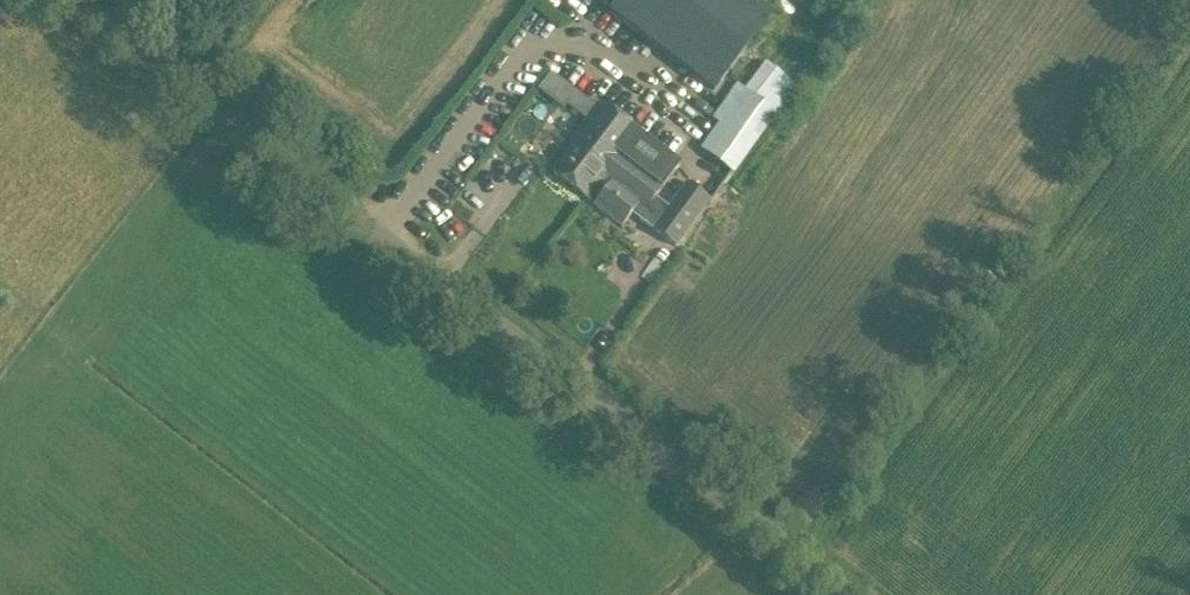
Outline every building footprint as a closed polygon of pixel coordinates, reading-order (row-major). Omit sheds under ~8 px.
[(609,11),(614,15),(714,91),(772,15),(752,0),(618,0),(609,11)] [(736,83),(711,117),(719,122),(719,123),(752,147),(777,113),(776,112),(796,85),(764,62),(744,89),(736,83)] [(571,144),(550,172),(586,200),(601,181),(609,187),(593,207),(621,229),(631,215),(676,248),(711,201),(685,182),(667,207),(654,197),(660,189),(663,191),(681,166),(632,128),(633,127),(599,101),(568,142),(571,144)]
